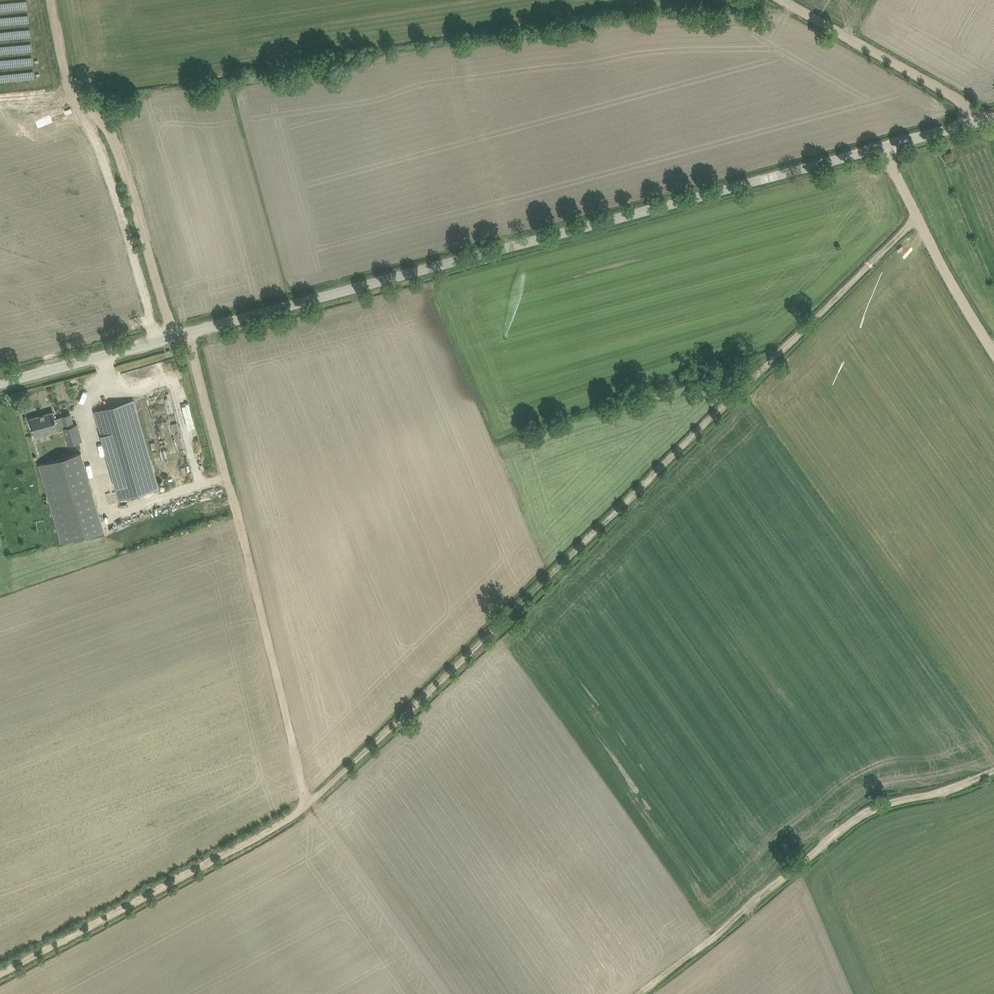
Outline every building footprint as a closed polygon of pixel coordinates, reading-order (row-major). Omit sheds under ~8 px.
[(95,412),(97,421),(119,499),(159,488),(137,410),(134,400),(95,412)] [(64,428),(66,438),(68,444),(82,440),(80,434),(77,424),(74,425),(70,414),(63,416),(63,417),(55,419),(53,412),(31,418),(32,421),(30,421),(31,426),(33,425),(35,434),(48,431),(48,433),(64,428)] [(62,542),(103,530),(81,453),(40,464),(62,542)]
